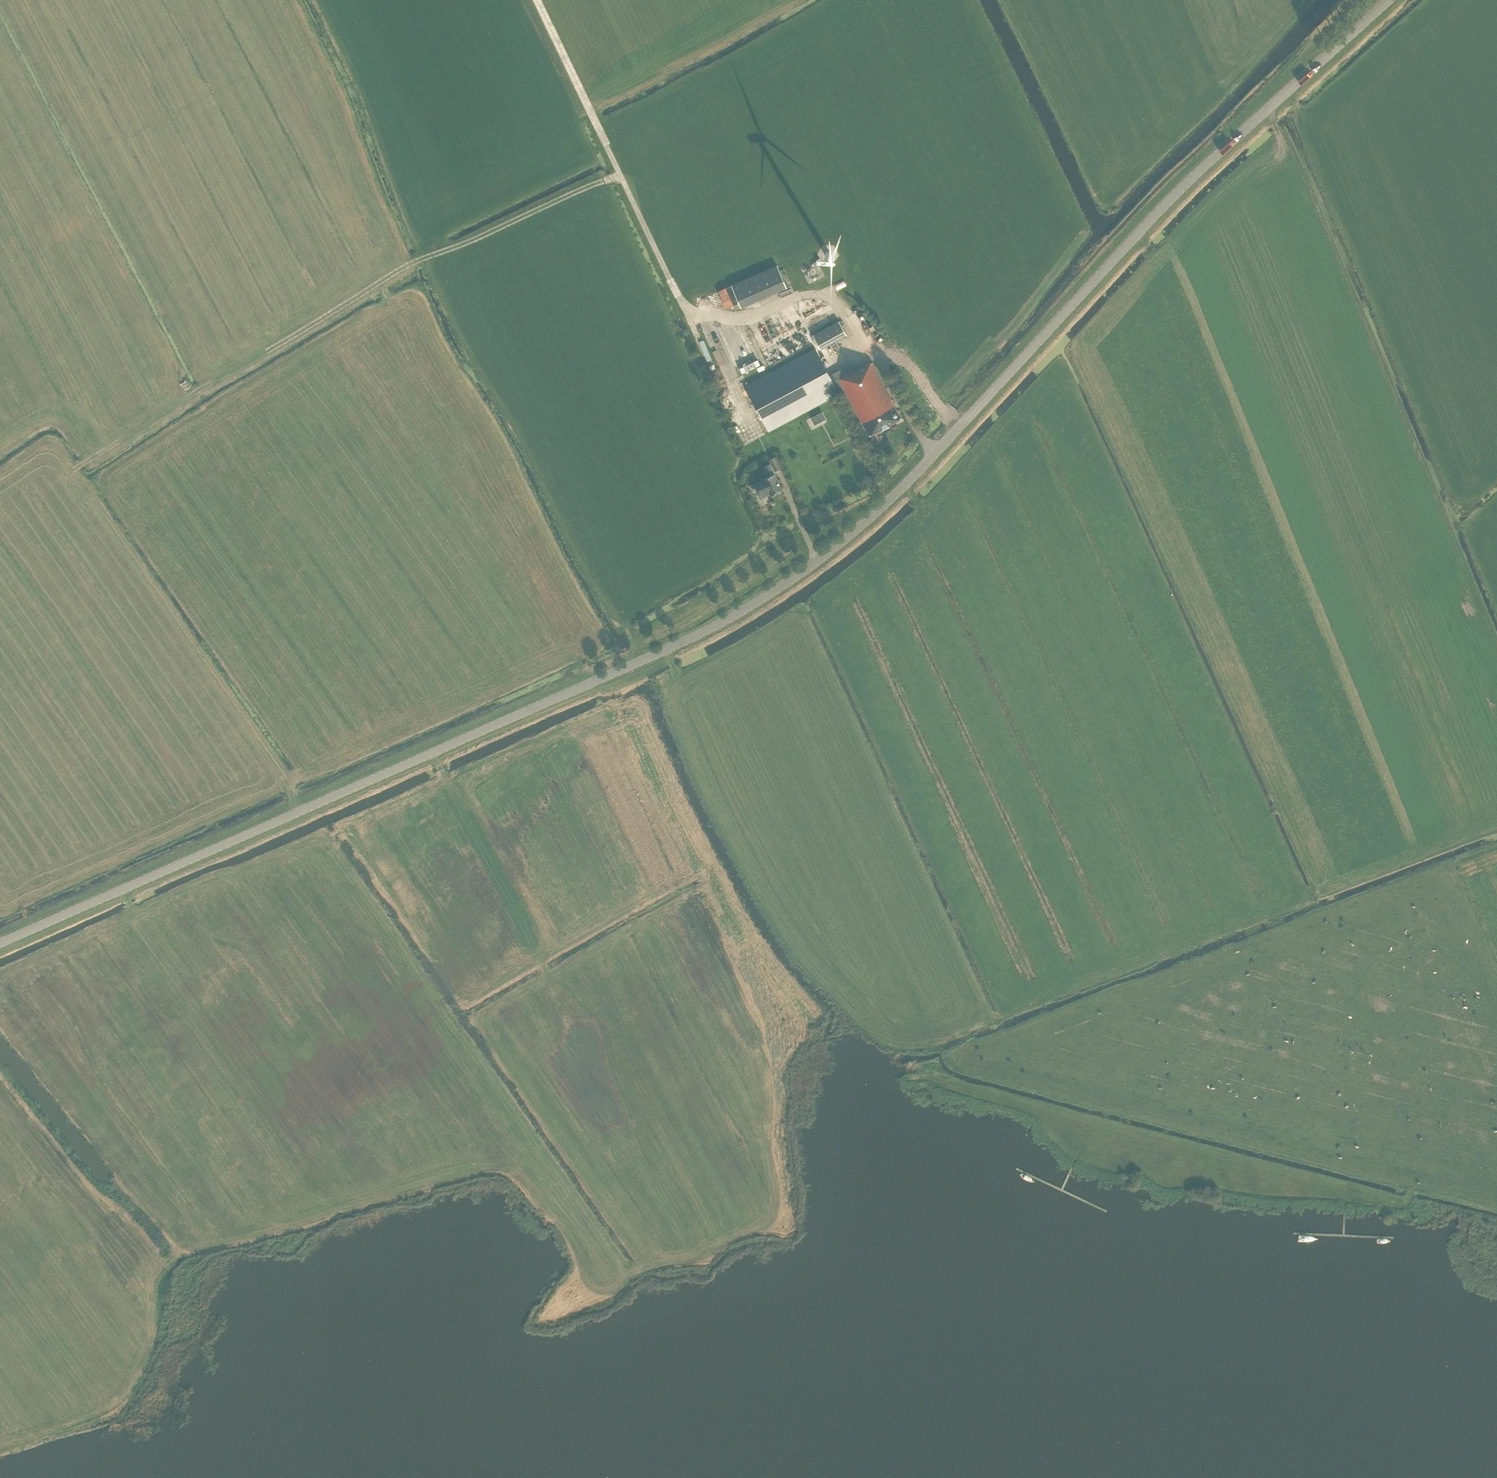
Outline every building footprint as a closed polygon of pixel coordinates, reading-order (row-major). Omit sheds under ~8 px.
[(787,288),(775,267),(731,290),(743,311),(787,288)] [(852,280),(833,288),(836,293),(854,285),(852,280)] [(839,321),(813,335),(820,349),(847,335),(839,321)] [(799,325),(760,342),(771,367),(802,353),(802,352),(811,347),(805,333),(803,334),(799,325)] [(869,436),(901,419),(892,401),(892,400),(872,362),(863,367),(862,365),(848,373),(846,369),(837,374),(836,372),(830,376),(816,349),(770,374),(770,373),(745,387),(769,431),(793,418),(845,390),(869,436)] [(781,468),(776,456),(769,459),(774,471),(781,468)] [(774,474),(771,466),(769,464),(763,467),(768,477),(763,479),(763,480),(754,484),(760,497),(769,493),(770,495),(782,490),(775,474),(774,474)]
